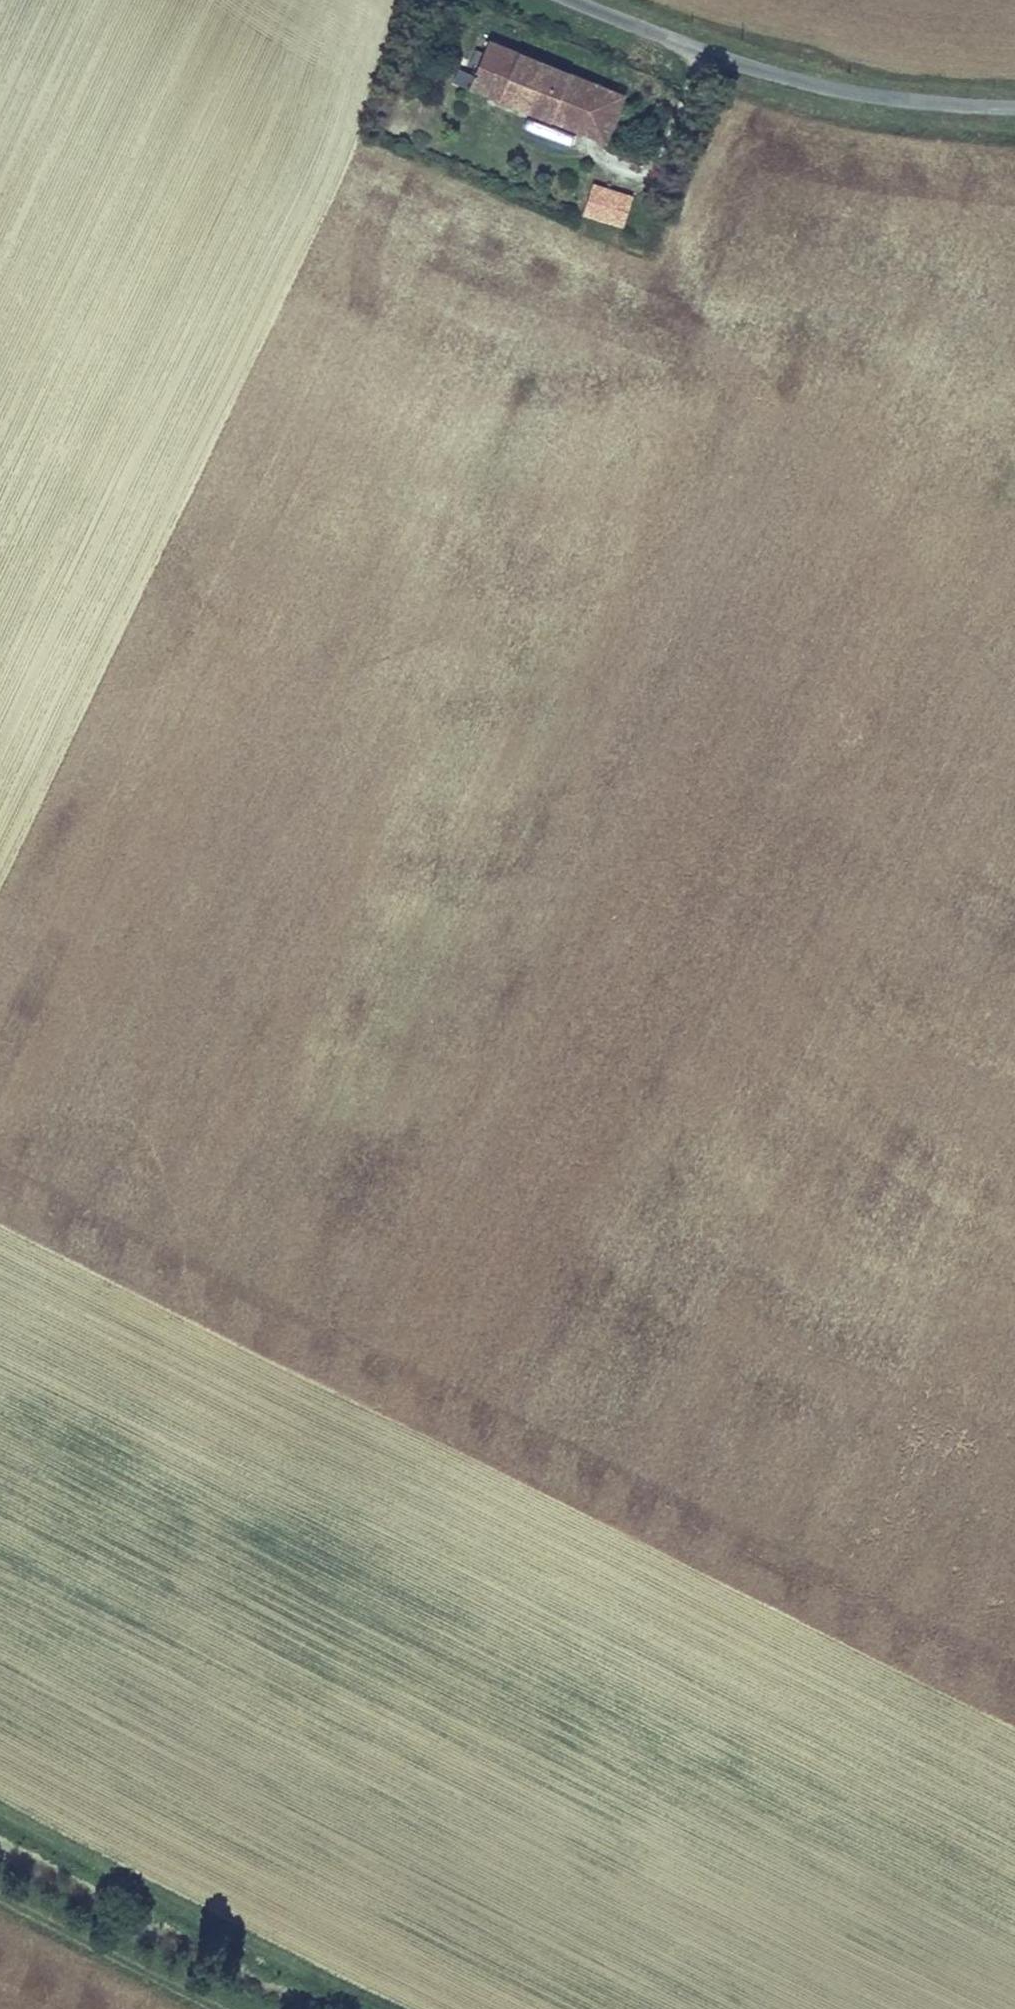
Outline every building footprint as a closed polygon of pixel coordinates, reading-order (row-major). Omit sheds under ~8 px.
[(607,85),(494,40),(476,84),(589,129),(607,85)] [(628,93),(607,85),(589,129),(611,137),(628,93)] [(637,199),(598,183),(587,211),(626,226),(637,199)]
